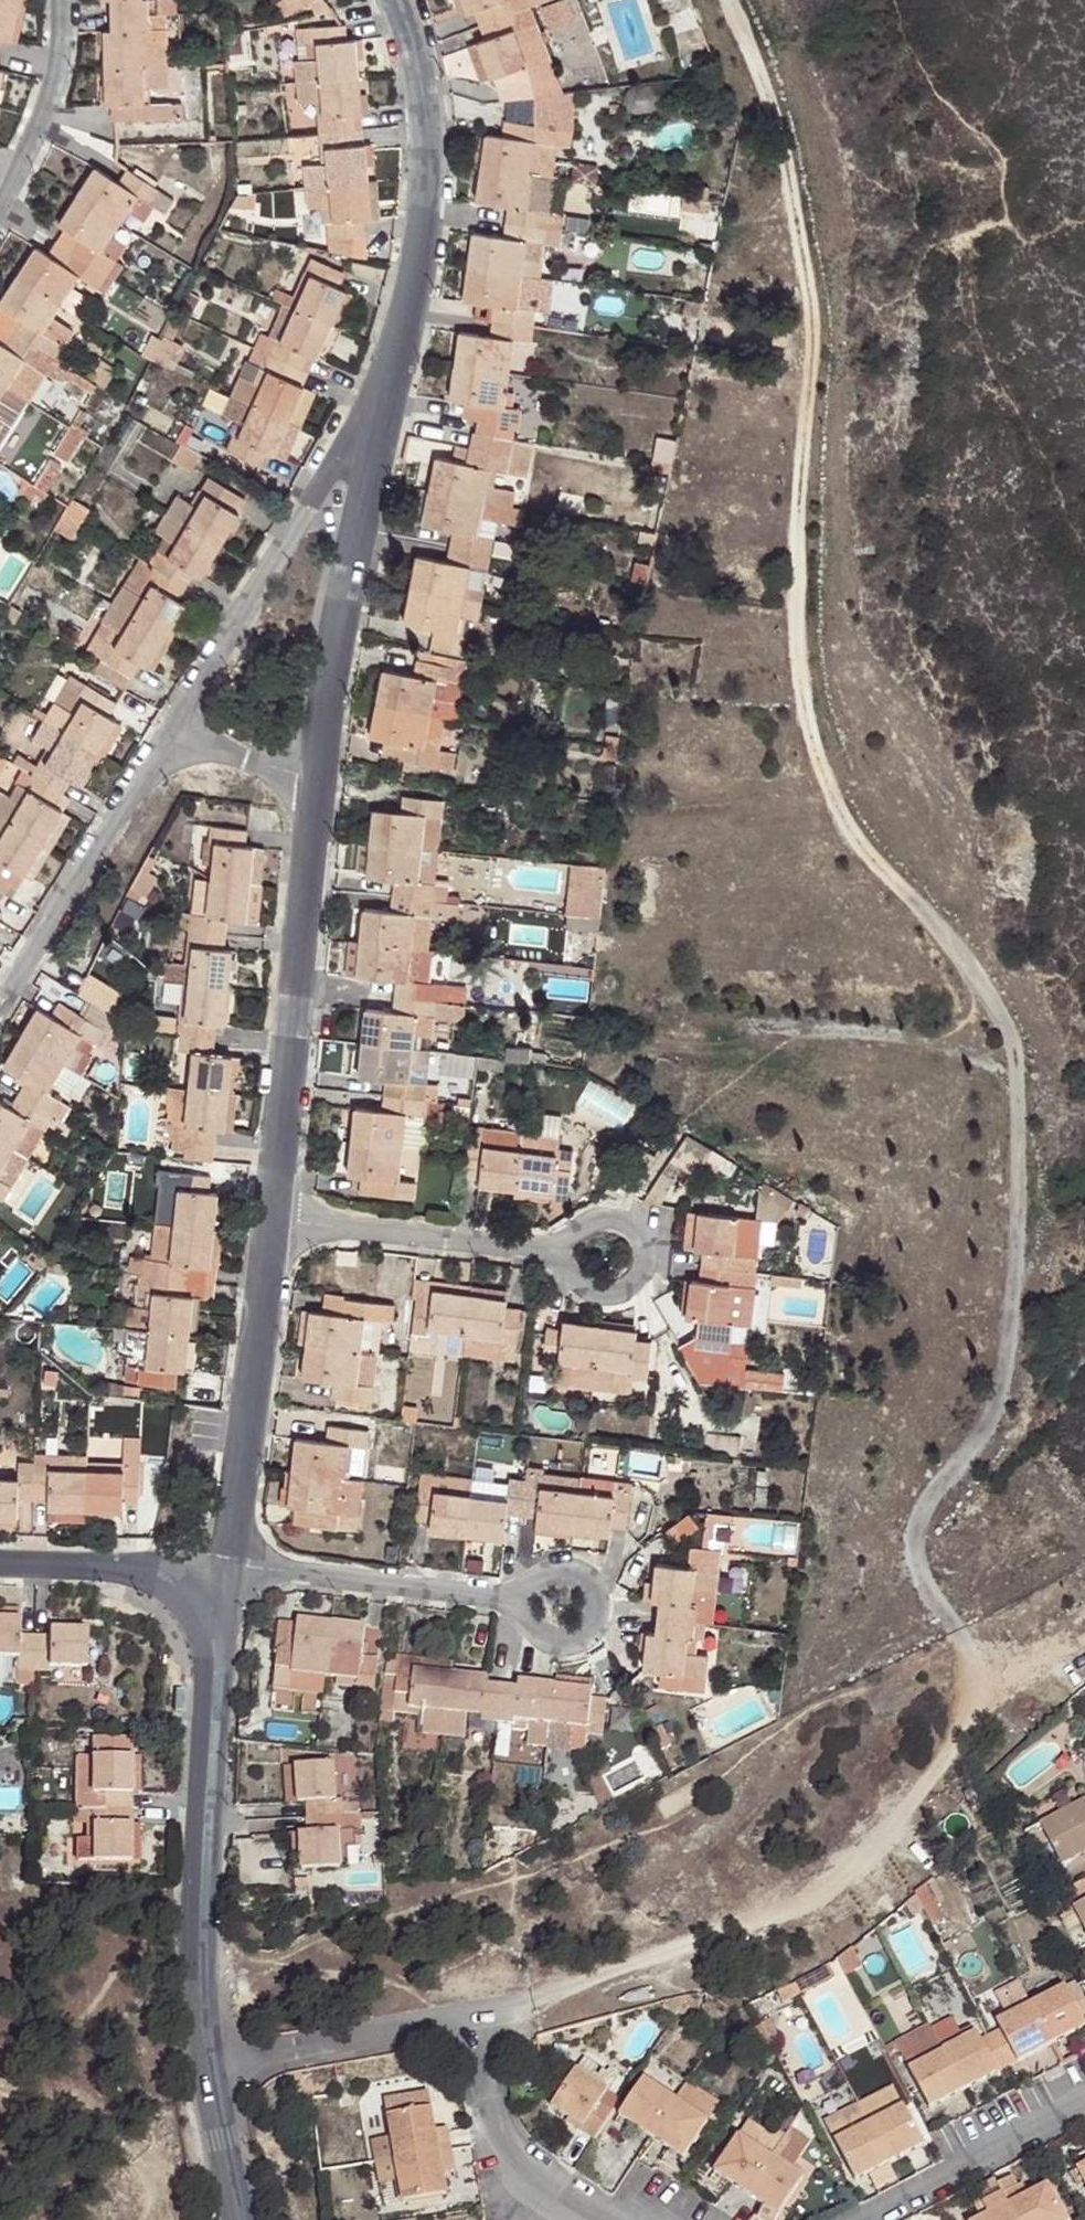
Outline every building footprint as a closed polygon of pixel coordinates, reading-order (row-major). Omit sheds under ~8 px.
[(16,19),(20,0),(0,0),(0,16),(16,19)] [(16,19),(8,58),(14,60),(27,0),(20,0),(16,19)] [(147,32),(147,16),(139,17),(139,2),(163,1),(163,0),(99,0),(100,19),(108,18),(109,34),(147,32)] [(278,18),(286,32),(306,22),(320,15),(311,0),(312,0),(276,0),(284,15),(278,18)] [(478,46),(514,32),(528,27),(522,11),(518,0),(453,0),(464,33),(472,30),(478,46)] [(658,15),(674,11),(671,0),(654,0),(658,15)] [(546,2),(522,11),(528,27),(533,25),(552,18),(546,2)] [(156,32),(163,32),(175,32),(174,15),(155,16),(156,32)] [(320,15),(306,22),(312,32),(328,30),(320,15)] [(8,58),(16,19),(0,16),(0,56),(8,58)] [(286,32),(278,18),(267,24),(275,38),(286,32)] [(512,49),(525,85),(536,116),(564,112),(533,25),(528,27),(514,32),(519,46),(512,49)] [(163,32),(156,32),(147,32),(109,34),(109,48),(101,49),(102,86),(165,84),(163,32)] [(514,32),(478,46),(483,59),(475,62),(488,99),(525,85),(512,49),(519,46),(514,32)] [(468,43),(448,45),(452,76),(472,74),(468,43)] [(291,80),(293,100),(356,92),(355,78),(353,60),(346,61),(344,44),(307,47),(308,64),(314,64),(316,78),(296,80),(291,80)] [(292,48),(296,80),(316,78),(314,64),(308,64),(307,47),(292,48)] [(360,59),(353,60),(355,78),(362,77),(360,59)] [(166,103),(165,84),(102,86),(104,123),(112,123),(112,140),(151,138),(150,121),(143,122),(142,104),(166,103)] [(314,137),(315,152),(353,149),(352,133),(359,132),(358,114),(356,92),(293,100),(295,124),(313,122),(319,122),(321,136),(314,137)] [(358,114),(359,132),(366,131),(365,114),(358,114)] [(150,121),(151,138),(180,136),(180,120),(150,121)] [(313,122),(314,137),(321,136),(319,122),(313,122)] [(512,158),(514,141),(503,140),(500,157),(512,158)] [(477,186),(530,193),(534,160),(553,162),(555,146),(514,141),(512,158),(500,157),(481,154),(477,186)] [(555,146),(553,162),(560,163),(572,165),(574,148),(555,146)] [(300,184),(302,205),(365,198),(364,182),(362,164),(355,165),(353,149),(315,152),(317,168),(324,168),(325,182),(318,183),(300,184)] [(534,160),(530,193),(556,197),(560,163),(553,162),(534,160)] [(362,164),(364,182),(370,182),(369,164),(362,164)] [(317,168),(318,183),(325,182),(324,168),(317,168)] [(543,246),(545,230),(526,228),(530,193),(477,186),(472,221),(504,225),(500,258),(469,254),(465,289),(537,296),(539,279),(521,277),(523,260),(541,263),(543,246)] [(93,187),(76,215),(117,242),(125,228),(141,238),(150,222),(159,208),(125,187),(116,201),(93,187)] [(526,228),(545,230),(552,231),(556,197),(530,193),(526,228)] [(365,198),(368,236),(375,235),(371,197),(365,198)] [(330,239),(323,239),(324,257),(362,254),(360,236),(368,236),(365,198),(302,205),(304,226),(321,225),(329,225),(330,239)] [(159,208),(150,222),(162,230),(171,216),(159,208)] [(33,266),(15,294),(58,321),(76,292),(97,305),(104,295),(114,278),(100,270),(111,253),(117,242),(76,215),(57,244),(62,247),(80,257),(63,284),(46,274),(33,266)] [(321,225),(323,239),(330,239),(329,225),(321,225)] [(552,231),(545,230),(543,246),(566,249),(569,233),(552,231)] [(80,257),(62,247),(46,274),(63,284),(80,257)] [(689,263),(706,265),(707,253),(691,250),(689,263)] [(133,266),(111,253),(100,270),(114,278),(104,295),(119,305),(130,287),(123,283),(133,266)] [(521,277),(539,279),(541,263),(523,260),(521,277)] [(286,440),(300,407),(293,404),(299,390),(306,373),(313,375),(334,325),(341,308),(335,306),(341,290),(306,276),(300,292),(308,295),(280,361),(272,358),(266,373),(259,390),(266,393),(261,405),(239,397),(231,415),(286,440)] [(537,296),(559,298),(561,281),(539,279),(537,296)] [(492,324),(490,341),(531,345),(533,329),(515,326),(517,310),(535,312),(537,296),(465,289),(461,320),(492,324)] [(308,295),(300,292),(290,313),(273,305),(268,316),(281,321),(266,356),(272,358),(280,361),(308,295)] [(5,407),(23,376),(38,385),(44,374),(54,359),(40,350),(49,334),(58,321),(15,294),(0,318),(0,327),(19,338),(2,364),(0,363),(0,404),(5,407)] [(104,295),(97,305),(113,314),(119,305),(104,295)] [(533,329),(531,345),(555,348),(559,298),(537,296),(535,312),(517,310),(515,326),(533,329)] [(341,308),(334,325),(341,328),(348,312),(341,308)] [(699,315),(683,313),(680,330),(697,332),(699,315)] [(492,324),(479,322),(476,339),(490,341),(492,324)] [(2,364),(19,338),(0,327),(0,363),(2,364)] [(174,332),(162,355),(170,359),(182,336),(174,332)] [(54,359),(44,374),(58,383),(77,351),(49,334),(40,350),(54,359)] [(457,353),(453,385),(508,392),(511,360),(529,361),(531,345),(490,341),(488,357),(457,353)] [(266,373),(272,358),(266,356),(256,351),(250,367),(266,373)] [(139,373),(149,379),(160,359),(149,353),(139,373)] [(160,359),(149,379),(171,388),(183,365),(170,359),(162,355),(160,359)] [(243,383),(259,390),(266,373),(250,367),(243,383)] [(299,390),(306,392),(313,375),(306,373),(299,390)] [(38,385),(46,390),(51,394),(58,383),(44,374),(38,385)] [(0,414),(0,443),(1,444),(0,446),(0,462),(1,463),(27,420),(46,390),(38,385),(23,376),(5,407),(0,414)] [(85,400),(101,410),(114,389),(98,380),(85,400)] [(508,392),(453,385),(449,419),(465,421),(480,423),(479,440),(475,453),(518,459),(519,445),(521,427),(504,425),(508,392)] [(293,404),(300,407),(306,392),(299,390),(293,404)] [(142,397),(136,409),(145,413),(151,402),(142,397)] [(272,473),(286,440),(231,415),(222,436),(244,445),(238,459),(231,456),(225,471),(259,485),(265,470),(272,473)] [(480,423),(465,421),(463,438),(479,440),(480,423)] [(67,445),(86,457),(97,439),(78,427),(67,445)] [(177,465),(197,475),(208,457),(182,442),(171,462),(177,465)] [(65,449),(51,471),(66,480),(79,457),(65,449)] [(655,452),(650,476),(671,479),(676,456),(655,452)] [(475,453),(471,467),(467,484),(451,481),(437,478),(430,513),(500,526),(504,509),(523,513),(530,480),(514,476),(518,459),(475,453)] [(467,484),(471,467),(455,463),(451,481),(467,484)] [(189,490),(197,475),(177,465),(169,479),(189,490)] [(671,479),(650,476),(648,485),(669,489),(671,479)] [(46,479),(31,504),(38,508),(54,484),(46,479)] [(23,516),(31,504),(18,495),(9,507),(23,516)] [(176,517),(165,535),(219,566),(238,535),(231,531),(239,516),(208,497),(199,512),(205,515),(196,529),(176,517)] [(451,565),(491,573),(494,558),(478,554),(481,538),(497,542),(500,526),(430,513),(424,543),(454,550),(451,565)] [(62,532),(77,541),(86,525),(70,517),(62,532)] [(67,558),(77,541),(62,532),(52,549),(67,558)] [(123,605),(112,623),(167,656),(185,625),(178,621),(194,593),(201,597),(219,566),(165,535),(154,553),(175,565),(167,578),(162,575),(155,587),(146,602),(151,606),(144,618),(123,605)] [(481,621),(485,605),(468,602),(471,585),(488,589),(491,573),(451,565),(448,580),(418,574),(411,609),(481,621)] [(146,602),(155,587),(139,578),(123,605),(144,618),(151,606),(146,602)] [(468,602),(485,605),(488,589),(471,585),(468,602)] [(22,598),(7,624),(15,628),(29,602),(22,598)] [(477,639),(481,621),(411,609),(405,641),(434,647),(431,665),(471,673),(474,655),(458,652),(461,636),(477,639)] [(109,665),(100,680),(133,698),(142,683),(148,687),(167,656),(112,623),(101,643),(122,655),(114,668),(109,665)] [(7,624),(0,635),(0,637),(9,643),(17,629),(15,628),(7,624)] [(185,625),(167,656),(172,659),(191,628),(185,625)] [(84,670),(100,680),(109,665),(114,668),(122,655),(101,643),(84,670)] [(167,656),(148,687),(153,690),(172,659),(167,656)] [(424,672),(417,679),(462,688),(480,691),(481,682),(424,672)] [(383,690),(378,723),(432,733),(432,730),(454,735),(462,688),(417,679),(413,695),(383,690)] [(133,698),(100,680),(93,693),(125,711),(133,698)] [(77,718),(86,703),(70,694),(53,722),(75,734),(82,722),(77,718)] [(42,740),(97,772),(116,741),(109,737),(118,723),(86,703),(77,718),(82,722),(75,734),(53,722),(42,740)] [(432,733),(378,723),(371,756),(386,759),(401,762),(398,778),(440,785),(443,769),(426,766),(432,733)] [(32,793),(65,813),(72,800),(78,804),(97,772),(42,740),(31,758),(53,771),(45,785),(39,782),(32,793)] [(116,741),(97,772),(104,777),(123,745),(116,741)] [(614,766),(616,745),(602,743),(600,764),(614,766)] [(401,762),(386,759),(383,775),(398,778),(401,762)] [(44,862),(62,831),(56,827),(65,813),(32,793),(23,809),(29,812),(21,825),(0,813),(0,836),(44,862)] [(364,829),(361,861),(422,867),(425,836),(443,838),(444,821),(404,817),(402,833),(364,829)] [(603,820),(585,818),(585,829),(602,831),(603,820)] [(44,862),(51,867),(69,835),(62,831),(44,862)] [(3,900),(10,905),(19,889),(25,893),(44,862),(0,836),(0,898),(3,900)] [(443,838),(425,836),(422,867),(440,869),(443,838)] [(214,880),(212,898),(250,902),(254,866),(246,866),(247,849),(210,844),(208,861),(216,862),(214,880)] [(396,899),(395,915),(436,918),(437,903),(440,869),(422,867),(361,861),(351,860),(348,889),(358,890),(358,895),(396,899)] [(208,861),(203,861),(201,879),(214,880),(216,862),(208,861)] [(44,862),(25,893),(33,897),(51,867),(44,862)] [(250,902),(261,904),(264,868),(254,866),(250,902)] [(570,929),(602,932),(603,919),(607,883),(571,879),(567,929),(570,929)] [(212,898),(212,905),(208,935),(191,933),(190,949),(226,954),(228,938),(247,940),(250,902),(212,898)] [(250,902),(247,940),(257,941),(261,904),(250,902)] [(208,935),(212,905),(194,903),(191,933),(208,935)] [(352,961),(414,967),(417,935),(435,936),(436,918),(395,915),(393,932),(355,928),(352,961)] [(436,918),(435,936),(448,938),(449,919),(436,918)] [(601,946),(602,932),(570,929),(569,944),(601,946)] [(417,935),(414,967),(424,968),(432,968),(435,936),(417,935)] [(226,954),(190,949),(188,965),(193,966),(190,1005),(229,1010),(233,971),(225,970),(226,954)] [(408,1035),(425,1037),(426,1020),(439,1021),(440,1005),(421,1003),(424,968),(414,967),(352,961),(341,961),(338,994),(387,1000),(384,1033),(358,1030),(354,1067),(405,1071),(406,1055),(408,1035)] [(178,1037),(177,1053),(216,1059),(218,1043),(225,1043),(229,1010),(190,1005),(186,1038),(178,1037)] [(426,1020),(425,1037),(459,1039),(460,1023),(439,1021),(426,1020)] [(38,1021),(2,1084),(26,1100),(9,1127),(0,1122),(0,1197),(14,1172),(21,1159),(33,1141),(45,1148),(55,1134),(63,1121),(49,1113),(66,1083),(84,1047),(38,1021)] [(524,1031),(522,1050),(532,1051),(534,1033),(524,1031)] [(424,1056),(425,1037),(408,1035),(406,1055),(424,1056)] [(97,1056),(84,1047),(66,1083),(82,1093),(90,1080),(86,1077),(97,1056)] [(195,1070),(191,1107),(230,1111),(233,1075),(215,1073),(216,1059),(177,1053),(175,1068),(195,1070)] [(376,1119),(418,1122),(433,1122),(434,1107),(422,1107),(426,1073),(405,1071),(354,1067),(351,1099),(378,1102),(376,1119)] [(583,1088),(576,1109),(623,1125),(630,1104),(583,1088)] [(158,1157),(181,1159),(216,1162),(218,1147),(226,1148),(230,1111),(191,1107),(187,1142),(160,1140),(158,1157)] [(346,1164),(397,1169),(398,1154),(400,1136),(416,1137),(418,1122),(376,1119),(375,1133),(349,1131),(346,1164)] [(67,1125),(63,1121),(55,1134),(60,1136),(67,1125)] [(416,1142),(428,1143),(438,1144),(440,1123),(433,1122),(418,1122),(416,1137),(416,1142)] [(400,1136),(398,1154),(414,1156),(416,1142),(416,1137),(400,1136)] [(33,1141),(21,1159),(34,1165),(45,1148),(33,1141)] [(398,1154),(397,1169),(424,1171),(428,1143),(416,1142),(414,1156),(398,1154)] [(649,1148),(639,1142),(633,1154),(643,1160),(649,1148)] [(464,1145),(462,1159),(480,1161),(481,1150),(482,1146),(464,1145)] [(480,1161),(480,1168),(514,1172),(516,1153),(481,1150),(480,1161)] [(551,1168),(553,1168),(554,1157),(516,1153),(514,1172),(551,1177),(551,1168)] [(476,1207),(509,1211),(514,1172),(480,1168),(480,1161),(462,1159),(459,1197),(477,1199),(476,1207)] [(394,1202),(397,1169),(346,1164),(343,1197),(356,1198),(355,1216),(408,1221),(410,1204),(394,1202)] [(548,1206),(565,1208),(569,1170),(553,1168),(551,1168),(551,1177),(514,1172),(509,1211),(547,1215),(548,1206)] [(11,1206),(26,1180),(14,1172),(0,1197),(0,1198),(11,1206)] [(171,1213),(167,1249),(206,1253),(209,1218),(203,1217),(204,1201),(166,1196),(165,1212),(171,1213)] [(3,1220),(11,1206),(0,1198),(0,1218),(3,1220)] [(563,1226),(565,1208),(548,1206),(547,1215),(546,1224),(563,1226)] [(687,1271),(690,1234),(681,1233),(677,1270),(687,1271)] [(743,1346),(748,1293),(746,1293),(752,1240),(690,1234),(687,1271),(694,1272),(691,1304),(684,1303),(680,1339),(694,1340),(692,1360),(724,1363),(726,1344),(743,1346)] [(163,1287),(160,1286),(148,1373),(186,1376),(188,1322),(179,1321),(183,1289),(202,1291),(206,1253),(167,1249),(163,1287)] [(206,1253),(202,1291),(210,1292),(215,1254),(206,1253)] [(202,1291),(183,1289),(179,1321),(188,1322),(207,1325),(210,1292),(202,1291)] [(796,1299),(764,1295),(763,1305),(795,1309),(796,1299)] [(426,1311),(462,1315),(463,1308),(411,1301),(410,1317),(425,1319),(426,1311)] [(500,1312),(463,1308),(462,1315),(500,1319),(500,1312)] [(458,1353),(462,1315),(426,1311),(425,1319),(410,1317),(404,1354),(421,1357),(422,1349),(458,1353)] [(320,1313),(317,1336),(332,1337),(334,1319),(338,1320),(339,1315),(320,1313)] [(500,1319),(462,1315),(458,1353),(496,1357),(495,1364),(511,1366),(515,1329),(499,1327),(500,1319)] [(332,1337),(317,1336),(302,1334),(299,1368),(352,1374),(355,1340),(373,1342),(375,1324),(338,1320),(334,1319),(332,1337)] [(389,1322),(375,1324),(373,1342),(387,1343),(389,1322)] [(302,1334),(292,1333),(289,1366),(299,1368),(302,1334)] [(355,1340),(352,1374),(370,1375),(373,1342),(355,1340)] [(584,1409),(591,1345),(557,1342),(556,1350),(540,1348),(536,1386),(552,1388),(553,1382),(568,1384),(566,1407),(584,1409)] [(629,1350),(591,1345),(584,1409),(606,1411),(609,1388),(623,1389),(622,1395),(628,1396),(642,1397),(646,1360),(628,1358),(629,1350)] [(456,1367),(458,1353),(422,1349),(421,1357),(404,1354),(402,1371),(455,1377),(456,1367)] [(496,1357),(458,1353),(456,1367),(494,1371),(495,1364),(496,1357)] [(510,1373),(511,1366),(495,1364),(494,1371),(510,1373)] [(352,1374),(299,1368),(295,1402),(325,1406),(324,1422),(365,1426),(366,1409),(349,1407),(352,1374)] [(695,1368),(695,1385),(745,1386),(745,1368),(695,1368)] [(349,1407),(366,1409),(370,1375),(352,1374),(349,1407)] [(568,1384),(553,1382),(552,1388),(550,1405),(566,1407),(568,1384)] [(693,1405),(707,1407),(709,1388),(682,1386),(693,1405)] [(623,1389),(609,1388),(606,1411),(626,1414),(628,1396),(622,1395),(623,1389)] [(740,1392),(709,1388),(707,1407),(738,1411),(740,1392)] [(411,1430),(397,1429),(395,1443),(410,1445),(411,1430)] [(455,1439),(449,1439),(448,1449),(459,1450),(459,1445),(455,1445),(455,1439)] [(289,1462),(285,1496),(339,1501),(339,1500),(342,1468),(360,1470),(362,1452),(320,1448),(319,1465),(289,1462)] [(278,1509),(284,1510),(285,1496),(289,1462),(281,1461),(278,1495),(280,1495),(278,1509)] [(339,1500),(357,1502),(360,1470),(342,1468),(339,1500)] [(122,1488),(122,1494),(86,1492),(50,1490),(51,1485),(33,1485),(17,1485),(17,1499),(0,1499),(0,1539),(17,1539),(18,1521),(32,1521),(48,1522),(48,1531),(121,1532),(121,1525),(137,1526),(138,1489),(122,1488)] [(762,1492),(755,1491),(752,1525),(761,1526),(763,1508),(761,1508),(762,1492)] [(412,1492),(411,1505),(427,1507),(426,1514),(499,1521),(501,1505),(465,1501),(465,1498),(412,1492)] [(351,1552),(353,1535),(335,1533),(337,1519),(339,1501),(285,1496),(284,1510),(278,1509),(276,1509),(275,1527),(288,1528),(312,1531),(310,1547),(351,1552)] [(530,1548),(533,1549),(566,1552),(570,1513),(534,1509),(534,1501),(502,1497),(501,1505),(499,1521),(426,1514),(427,1507),(411,1505),(400,1504),(397,1540),(424,1543),(423,1553),(496,1561),(499,1535),(531,1538),(530,1548)] [(534,1509),(570,1513),(571,1501),(535,1497),(534,1501),(534,1509)] [(607,1509),(624,1511),(625,1503),(572,1497),(571,1501),(570,1513),(606,1517),(607,1509)] [(337,1519),(355,1521),(357,1502),(339,1500),(339,1501),(337,1519)] [(570,1513),(566,1552),(603,1556),(604,1546),(620,1548),(624,1511),(607,1509),(606,1517),(570,1513)] [(335,1533),(353,1535),(355,1521),(337,1519),(335,1533)] [(656,1526),(650,1524),(645,1544),(651,1545),(656,1526)] [(669,1563),(692,1547),(684,1535),(661,1552),(669,1563)] [(726,1538),(701,1535),(698,1560),(708,1562),(710,1546),(719,1547),(719,1544),(725,1545),(726,1538)] [(17,1539),(0,1539),(0,1550),(16,1551),(17,1539)] [(566,1552),(533,1549),(532,1555),(565,1559),(566,1552)] [(689,1570),(687,1587),(713,1590),(715,1572),(689,1570)] [(713,1590),(687,1587),(648,1582),(645,1621),(653,1622),(650,1653),(641,1652),(638,1690),(656,1691),(655,1706),(700,1711),(704,1676),(690,1674),(693,1659),(700,1660),(701,1644),(706,1645),(713,1590)] [(18,1639),(19,1631),(0,1630),(0,1633),(0,1638),(18,1639)] [(14,1693),(31,1693),(49,1694),(49,1688),(86,1689),(87,1651),(48,1649),(48,1657),(18,1656),(18,1639),(0,1638),(0,1679),(15,1679),(14,1693)] [(274,1669),(269,1711),(287,1713),(289,1697),(318,1700),(353,1703),(352,1719),(368,1721),(373,1679),(358,1678),(361,1648),(295,1642),(294,1644),(291,1671),(274,1669)] [(277,1642),(274,1669),(291,1671),(294,1644),(277,1642)] [(395,1678),(394,1683),(382,1682),(376,1745),(389,1747),(391,1733),(405,1735),(406,1728),(423,1731),(422,1737),(420,1755),(439,1757),(447,1694),(448,1685),(395,1678)] [(31,1693),(14,1693),(15,1712),(32,1713),(31,1693)] [(484,1698),(447,1694),(439,1757),(461,1759),(464,1735),(481,1737),(479,1743),(506,1746),(509,1747),(510,1740),(525,1742),(523,1755),(521,1766),(544,1768),(552,1706),(513,1701),(512,1709),(483,1707),(484,1698)] [(289,1697),(287,1713),(316,1715),(318,1700),(289,1697)] [(553,1698),(552,1706),(544,1768),(544,1770),(565,1772),(566,1768),(581,1770),(583,1755),(598,1756),(602,1719),(587,1718),(588,1709),(589,1702),(553,1698)] [(406,1728),(405,1735),(422,1737),(423,1731),(406,1728)] [(91,1755),(123,1758),(125,1741),(93,1738),(91,1755)] [(525,1742),(510,1740),(509,1747),(506,1746),(505,1752),(523,1755),(525,1742)] [(646,1751),(656,1770),(665,1765),(655,1747),(646,1751)] [(90,1814),(90,1776),(84,1776),(82,1798),(73,1798),(73,1828),(70,1828),(70,1846),(80,1847),(83,1882),(89,1883),(90,1846),(84,1846),(84,1813),(90,1814)] [(128,1776),(90,1776),(90,1814),(84,1813),(84,1846),(90,1846),(89,1883),(128,1884),(129,1846),(121,1846),(121,1830),(121,1815),(129,1814),(128,1776)] [(139,1777),(128,1776),(129,1814),(138,1813),(139,1777)] [(356,1823),(338,1824),(338,1822),(331,1822),(329,1786),(290,1787),(292,1824),(300,1824),(302,1856),(295,1857),(297,1893),(335,1892),(335,1887),(333,1855),(352,1853),(358,1853),(356,1823)] [(292,1824),(290,1787),(282,1788),(291,1824),(292,1824)] [(1020,1822),(1042,1864),(1084,1841),(1084,1788),(1020,1822)] [(129,1846),(128,1884),(137,1883),(137,1845),(129,1846)] [(353,1871),(352,1853),(333,1855),(335,1887),(346,1887),(345,1872),(353,1871)] [(1084,1875),(1036,1900),(1045,1917),(1055,1911),(1074,1945),(1084,1939),(1084,1875)] [(787,1982),(778,1988),(783,1998),(783,1999),(794,1992),(787,1982)] [(1059,1988),(1057,1984),(1048,1989),(1069,2029),(1078,2024),(1069,2007),(1059,1988)] [(1001,2065),(1035,2047),(1014,2008),(1003,1986),(979,1998),(992,2020),(980,2026),(984,2034),(1001,2065)] [(778,1988),(761,1996),(765,2006),(783,1998),(778,1988)] [(1069,2029),(1048,1989),(1014,2008),(1035,2047),(1069,2029)] [(1069,2007),(1078,2024),(1084,2037),(1084,1999),(1069,2007)] [(893,2073),(926,2055),(912,2028),(879,2046),(893,2073)] [(991,2070),(1001,2065),(984,2034),(974,2039),(991,2070)] [(982,2075),(966,2044),(961,2036),(926,2055),(947,2094),(982,2075)] [(982,2075),(991,2070),(974,2039),(966,2044),(982,2075)] [(947,2094),(926,2055),(893,2073),(914,2112),(947,2094)] [(567,2066),(562,2074),(594,2095),(603,2083),(602,2075),(596,2072),(593,2076),(575,2064),(567,2066)] [(566,2137),(580,2146),(607,2105),(593,2097),(594,2095),(562,2074),(537,2111),(569,2132),(566,2137)] [(605,2122),(638,2143),(662,2104),(630,2083),(605,2122)] [(662,2104),(638,2143),(671,2164),(706,2110),(673,2088),(662,2104)] [(844,2111),(874,2167),(908,2150),(878,2093),(844,2111)] [(377,2125),(412,2119),(408,2100),(374,2107),(377,2125)] [(882,2182),(874,2167),(844,2111),(810,2129),(840,2185),(854,2178),(861,2193),(882,2182)] [(381,2168),(437,2157),(434,2142),(422,2145),(417,2117),(412,2119),(377,2125),(374,2125),(378,2147),(381,2168)] [(725,2141),(756,2162),(763,2152),(731,2131),(725,2141)] [(780,2144),(772,2138),(763,2152),(756,2162),(733,2197),(765,2218),(800,2165),(776,2149),(780,2144)] [(1076,2143),(1082,2154),(1059,2167),(1079,2206),(1084,2203),(1084,2138),(1076,2143)] [(701,2177),(733,2197),(756,2162),(725,2141),(701,2177)] [(362,2172),(381,2168),(378,2147),(358,2151),(362,2172)] [(441,2174),(437,2157),(381,2168),(386,2190),(389,2212),(434,2203),(428,2177),(441,2174)] [(386,2190),(381,2168),(362,2172),(366,2194),(386,2190)] [(1000,2219),(1051,2219),(1030,2182),(1007,2195),(999,2180),(983,2188),(1000,2219)] [(983,2188),(981,2184),(965,2193),(967,2197),(957,2203),(965,2217),(960,2219),(1000,2219),(983,2188)]
